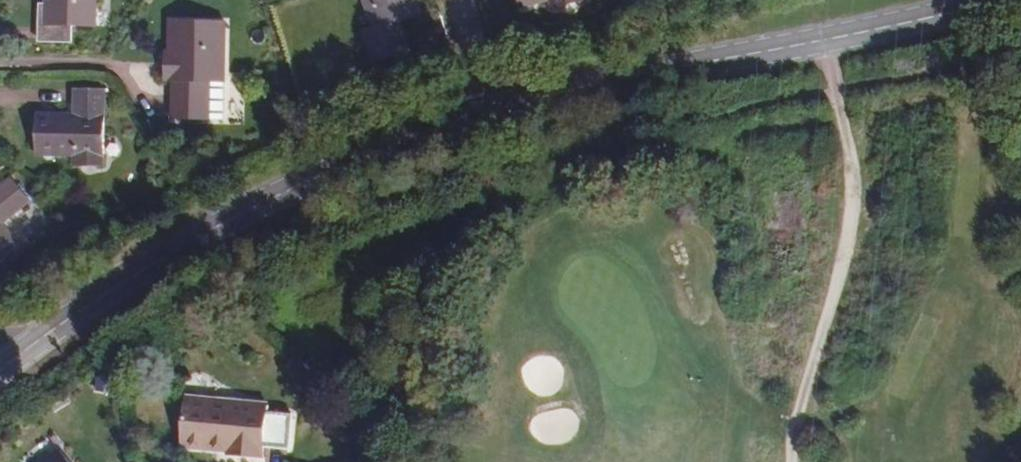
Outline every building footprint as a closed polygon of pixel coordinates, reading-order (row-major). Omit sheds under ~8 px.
[(39,5),(34,5),(33,42),(65,43),(66,27),(90,27),(91,0),(39,0),(39,5)] [(376,24),(368,27),(376,57),(413,46),(405,15),(422,10),(419,0),(368,0),(376,24)] [(223,18),(168,17),(167,47),(163,47),(163,77),(168,77),(168,115),(207,115),(208,102),(205,102),(205,79),(222,79),(223,18)] [(73,114),(36,114),(36,156),(74,155),(74,165),(102,164),(104,88),(74,88),(73,114)] [(28,204),(9,179),(0,186),(0,225),(28,204)] [(16,248),(0,228),(0,260),(16,248)] [(267,402),(186,396),(183,448),(212,450),(213,443),(229,445),(229,452),(263,455),(263,443),(290,445),(292,409),(267,407),(267,402)] [(61,449),(44,461),(71,461),(61,449)]
